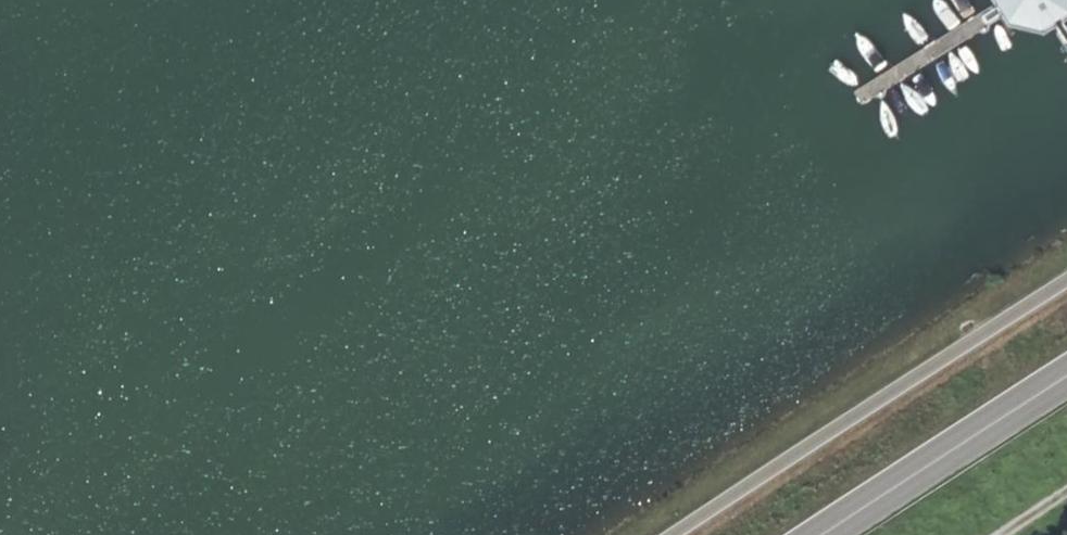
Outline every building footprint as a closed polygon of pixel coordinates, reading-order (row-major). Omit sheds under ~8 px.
[(1066,25),(1066,23),(1066,0),(1003,0),(1006,12),(1032,30),(1066,25)]
